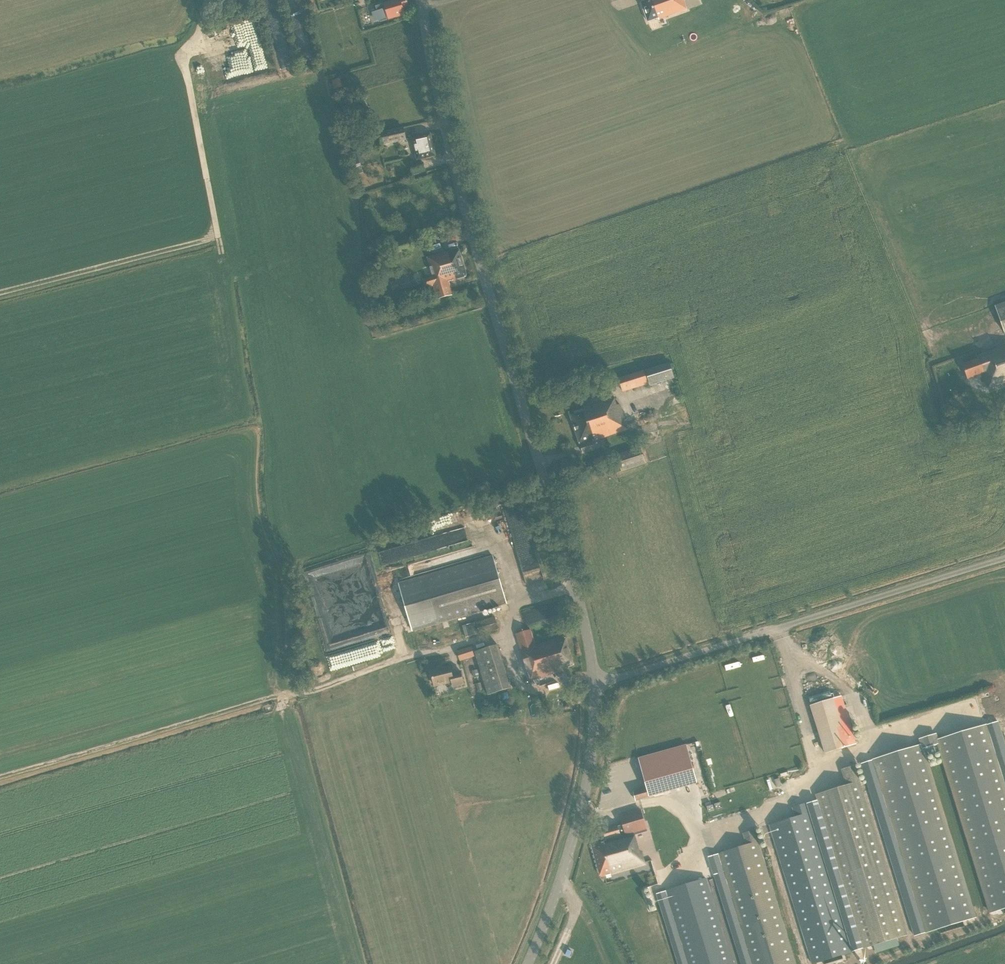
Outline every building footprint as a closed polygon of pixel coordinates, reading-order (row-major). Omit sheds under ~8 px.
[(305,0),(309,13),(312,11),(311,7),(314,6),(313,0),(306,0),(305,0)] [(384,5),(382,6),(382,5),(378,7),(376,7),(375,7),(377,12),(374,13),(375,15),(377,20),(376,20),(377,22),(379,21),(380,23),(387,21),(387,20),(388,20),(389,21),(404,16),(403,9),(408,8),(406,0),(399,0),(384,5)] [(639,3),(646,22),(656,19),(657,20),(685,10),(681,0),(648,0),(639,3)] [(285,34),(273,36),(280,72),(293,69),(285,34)] [(653,46),(643,49),(648,61),(657,57),(653,46)] [(406,140),(403,127),(379,133),(382,145),(406,140)] [(425,159),(436,156),(430,135),(416,139),(421,156),(424,155),(425,159)] [(360,161),(357,151),(351,153),(353,163),(360,161)] [(413,175),(425,172),(423,164),(411,167),(413,175)] [(393,255),(409,250),(406,241),(390,246),(393,255)] [(449,282),(466,277),(458,249),(429,258),(431,265),(429,266),(433,277),(423,280),(426,289),(434,287),(437,300),(453,296),(449,282)] [(369,311),(379,308),(374,292),(364,295),(369,311)] [(994,306),(1004,333),(1004,332),(1004,302),(994,306)] [(1004,382),(1004,346),(976,357),(977,359),(961,364),(967,380),(982,374),(987,388),(1004,382)] [(670,364),(645,371),(650,387),(675,379),(670,364)] [(644,372),(642,372),(619,379),(623,392),(648,385),(644,372)] [(592,442),(628,430),(620,405),(617,406),(613,394),(592,401),(591,400),(580,403),(582,409),(569,414),(580,446),(583,454),(595,450),(592,442)] [(542,583),(523,500),(505,504),(524,587),(542,583)] [(412,631),(506,604),(492,555),(398,583),(412,631)] [(480,634),(498,629),(495,617),(477,622),(480,634)] [(530,630),(516,634),(521,651),(520,651),(527,673),(529,673),(532,680),(562,671),(562,669),(573,665),(564,636),(535,645),(530,630)] [(510,688),(498,645),(474,652),(487,695),(510,688)] [(474,657),(471,647),(457,651),(460,661),(474,657)] [(453,687),(463,685),(460,671),(451,673),(449,666),(430,671),(434,686),(451,681),(453,687)] [(810,706),(825,754),(856,743),(850,724),(843,727),(834,698),(810,706)] [(987,725),(939,740),(938,740),(939,744),(989,911),(1004,906),(1004,785),(987,725)] [(922,749),(939,744),(938,740),(939,740),(937,733),(918,739),(921,747),(873,761),(926,930),(973,915),(922,749)] [(686,745),(638,758),(649,797),(697,784),(686,745)] [(846,785),(815,794),(862,948),(905,935),(853,765),(841,769),(846,785)] [(630,805),(635,803),(632,791),(627,793),(630,805)] [(851,952),(805,803),(791,808),(794,817),(769,825),(812,963),(851,952)] [(646,830),(642,815),(641,811),(620,816),(623,825),(603,830),(606,842),(592,845),(600,877),(644,865),(638,841),(636,842),(634,833),(646,830)] [(637,834),(645,859),(657,854),(649,830),(637,834)] [(753,830),(742,833),(745,845),(718,853),(718,855),(711,857),(714,865),(720,863),(752,963),(795,963),(753,830)] [(704,878),(665,890),(688,963),(731,963),(704,878)]
